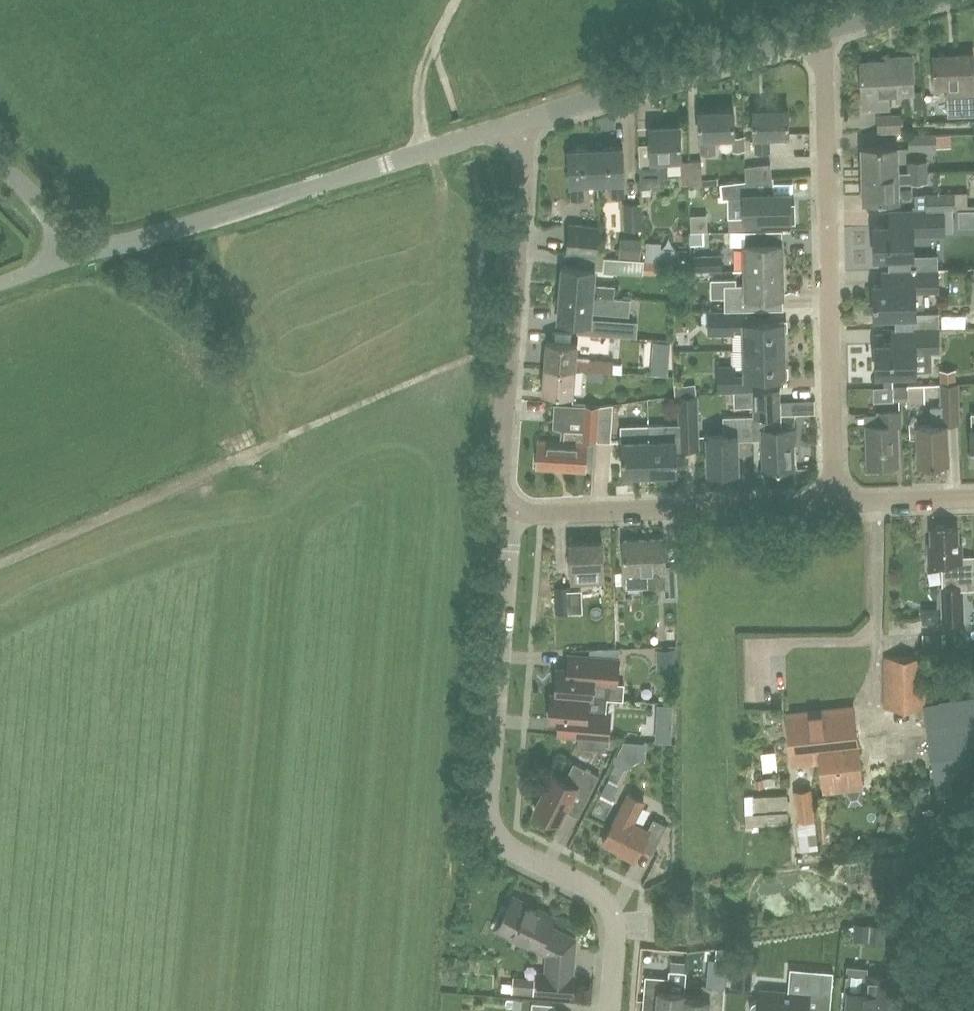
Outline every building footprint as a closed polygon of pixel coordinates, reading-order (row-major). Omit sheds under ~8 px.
[(947,97),(948,115),(973,114),(973,72),(973,53),(959,54),(960,58),(933,59),(934,86),(947,85),(947,97)] [(887,92),(912,91),(911,56),(886,57),(886,60),(860,61),(862,110),(887,109),(887,92)] [(768,135),(788,135),(787,108),(753,108),(754,152),(769,151),(768,135)] [(699,110),(700,137),(701,153),(715,153),(715,137),(734,137),(733,109),(699,110)] [(877,132),(903,131),(902,113),(876,114),(877,132)] [(667,163),(681,162),(679,126),(649,127),(651,163),(639,164),(640,187),(662,186),(662,176),(667,176),(667,163)] [(908,149),(935,149),(934,130),(908,130),(908,149)] [(862,174),(925,173),(925,161),(909,161),(909,172),(897,172),(896,145),(861,146),(862,174)] [(594,148),(597,181),(610,180),(611,196),(624,196),(623,180),(622,146),(594,148)] [(568,149),(569,182),(570,182),(571,198),(583,198),(582,182),(597,181),(594,148),(568,149)] [(777,162),(794,161),(794,150),(776,151),(777,162)] [(688,160),(689,183),(689,186),(702,186),(701,160),(688,160)] [(746,182),(771,178),(769,165),(744,168),(745,179),(746,182)] [(863,200),(897,199),(897,183),(925,182),(925,173),(862,174),(863,200)] [(727,217),(743,216),(744,223),(759,222),(759,219),(790,218),(790,215),(793,213),(793,205),(789,202),(789,192),(772,192),(772,178),(771,178),(746,182),(745,179),(719,182),(721,197),(727,197),(727,217)] [(972,209),(972,191),(958,191),(958,208),(972,209)] [(940,210),(940,209),(957,209),(956,193),(926,193),(926,210),(940,210)] [(640,202),(623,203),(624,229),(641,228),(640,202)] [(960,224),(973,224),(973,209),(959,209),(960,224)] [(912,233),(940,232),(940,210),(926,210),(926,211),(911,211),(888,212),(888,226),(874,226),(875,257),(886,257),(887,270),(898,270),(913,270),(912,233)] [(570,224),(567,252),(595,255),(599,227),(570,224)] [(744,270),(782,270),(781,243),(780,230),(744,231),(745,244),(744,244),(744,270)] [(665,248),(665,241),(650,241),(650,258),(690,259),(690,248),(665,248)] [(643,273),(644,259),(604,256),(603,271),(643,273)] [(562,266),(560,293),(613,297),(614,286),(594,284),(595,268),(562,266)] [(881,270),(882,285),(874,285),(875,304),(876,304),(877,315),(913,315),(913,289),(936,288),(935,269),(913,270),(898,270),(887,270),(881,270)] [(725,310),(744,310),(744,309),(751,309),(783,308),(782,295),(783,295),(782,270),(744,270),(745,284),(735,285),(734,277),(709,278),(709,296),(725,296),(725,310)] [(560,293),(559,298),(555,299),(554,309),(558,311),(558,318),(591,321),(592,310),(612,311),(613,297),(560,293)] [(744,350),(784,349),(784,330),(787,330),(787,320),(780,320),(780,321),(751,322),(751,309),(744,309),(744,310),(725,310),(708,311),(708,333),(743,332),(744,350)] [(629,336),(631,323),(598,320),(597,333),(629,336)] [(892,328),(892,343),(876,343),(876,374),(914,373),(914,352),(938,351),(939,327),(892,328)] [(621,370),(621,364),(613,363),(614,359),(576,356),(577,342),(545,340),(543,364),(575,367),(621,370)] [(785,375),(784,349),(744,350),(744,365),(717,366),(719,390),(751,389),(751,376),(785,375)] [(668,364),(652,362),(651,373),(668,374),(668,364)] [(575,367),(543,364),(541,391),(573,393),(575,367)] [(601,374),(586,372),(585,382),(601,383),(601,374)] [(908,402),(922,401),(921,384),(873,387),(873,395),(893,394),(893,400),(908,400),(908,402)] [(917,426),(917,439),(918,464),(947,462),(945,424),(959,424),(957,384),(939,384),(940,406),(929,406),(930,425),(917,426)] [(753,390),(755,439),(763,438),(764,469),(792,468),(791,442),(795,442),(795,428),(780,428),(779,389),(753,390)] [(755,439),(753,390),(752,390),(752,406),(753,416),(723,417),(723,435),(707,435),(708,471),(738,470),(737,439),(755,439)] [(752,406),(752,390),(734,390),(734,407),(752,406)] [(680,423),(651,424),(653,472),(676,472),(675,438),(680,438),(680,449),(696,449),(695,395),(679,395),(680,423)] [(598,405),(596,439),(596,441),(609,441),(612,403),(598,405)] [(584,470),(585,442),(586,439),(596,439),(598,405),(585,404),(585,405),(583,431),(564,430),(563,440),(560,440),(538,439),(536,467),(584,470)] [(895,425),(900,425),(899,411),(878,411),(879,425),(867,425),(868,465),(896,464),(895,425)] [(653,472),(651,424),(648,424),(648,425),(636,425),(636,439),(622,440),(623,474),(653,472)] [(956,527),(944,527),(942,525),(936,525),(934,527),(930,528),(931,542),(928,542),(928,562),(941,562),(942,586),(941,586),(942,622),(962,621),(961,589),(973,588),(973,556),(960,557),(959,541),(957,542),(956,527)] [(647,570),(647,580),(647,586),(662,585),(662,598),(677,597),(675,565),(665,566),(663,538),(623,540),(625,571),(647,570)] [(572,581),(603,580),(601,541),(569,543),(570,567),(571,567),(572,581)] [(555,612),(578,612),(577,590),(569,590),(569,585),(554,586),(555,612)] [(922,633),(922,648),(942,647),(941,633),(922,633)] [(619,647),(589,648),(588,656),(591,656),(618,658),(619,647)] [(673,648),(656,649),(656,669),(673,669),(673,648)] [(593,682),(612,684),(613,673),(617,673),(618,658),(591,656),(568,654),(567,668),(557,667),(555,692),(555,693),(588,696),(588,697),(592,697),(593,682)] [(934,781),(935,783),(973,777),(973,703),(973,698),(924,706),(924,657),(883,657),(884,707),(923,707),(934,781)] [(557,733),(606,738),(607,738),(609,723),(605,723),(605,711),(587,710),(588,697),(588,696),(555,693),(555,692),(551,692),(548,719),(558,720),(557,733)] [(857,743),(853,707),(820,710),(824,747),(857,743)] [(824,747),(820,710),(785,714),(791,764),(820,761),(819,752),(825,751),(824,747)] [(857,743),(824,747),(825,751),(819,752),(820,761),(823,787),(861,783),(857,743)] [(764,750),(766,769),(782,768),(780,749),(764,750)] [(564,780),(552,774),(534,809),(559,822),(574,791),(587,798),(598,774),(573,762),(564,780)] [(794,791),(797,818),(813,817),(810,789),(794,791)] [(625,855),(633,859),(639,847),(652,853),(666,824),(653,817),(647,829),(632,822),(643,800),(628,792),(617,814),(616,813),(602,841),(625,853),(625,855)] [(748,794),(749,819),(792,818),(791,792),(748,794)] [(909,820),(903,807),(892,812),(898,825),(909,820)] [(537,991),(551,992),(570,993),(574,938),(549,926),(553,919),(527,906),(528,904),(513,896),(505,911),(503,910),(494,927),(547,953),(546,973),(539,972),(537,991)] [(478,971),(496,971),(496,960),(478,960),(478,971)] [(809,994),(831,996),(833,971),(803,968),(801,992),(761,989),(760,1000),(758,999),(755,1000),(753,1002),(751,1004),(750,1007),(750,1009),(751,1010),(808,1010),(809,994)] [(684,990),(685,970),(669,969),(668,977),(645,975),(643,1002),(657,1003),(656,1010),(682,1010),(684,990)] [(848,990),(847,1010),(877,1010),(877,1005),(891,1006),(894,976),(850,972),(848,990)] [(536,976),(514,974),(513,992),(534,993),(536,976)] [(682,1010),(708,1010),(710,1010),(722,1010),(724,985),(701,983),(700,996),(684,994),(684,991),(684,990),(682,1010)] [(511,998),(510,1010),(526,1010),(527,999),(511,998)] [(530,1010),(554,1010),(555,1003),(531,1001),(530,1010)]
